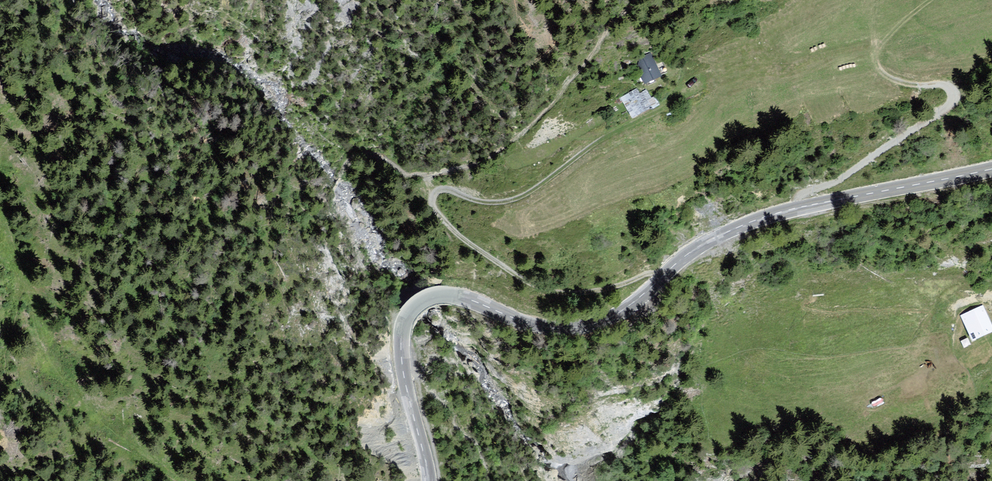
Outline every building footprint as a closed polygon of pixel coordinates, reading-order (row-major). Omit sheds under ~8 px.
[(661,74),(650,53),(641,59),(638,69),(645,82),(661,74)] [(655,105),(646,90),(640,94),(637,90),(622,98),(633,117),(655,105)] [(991,329),(981,308),(963,317),(974,338),(991,329)]
